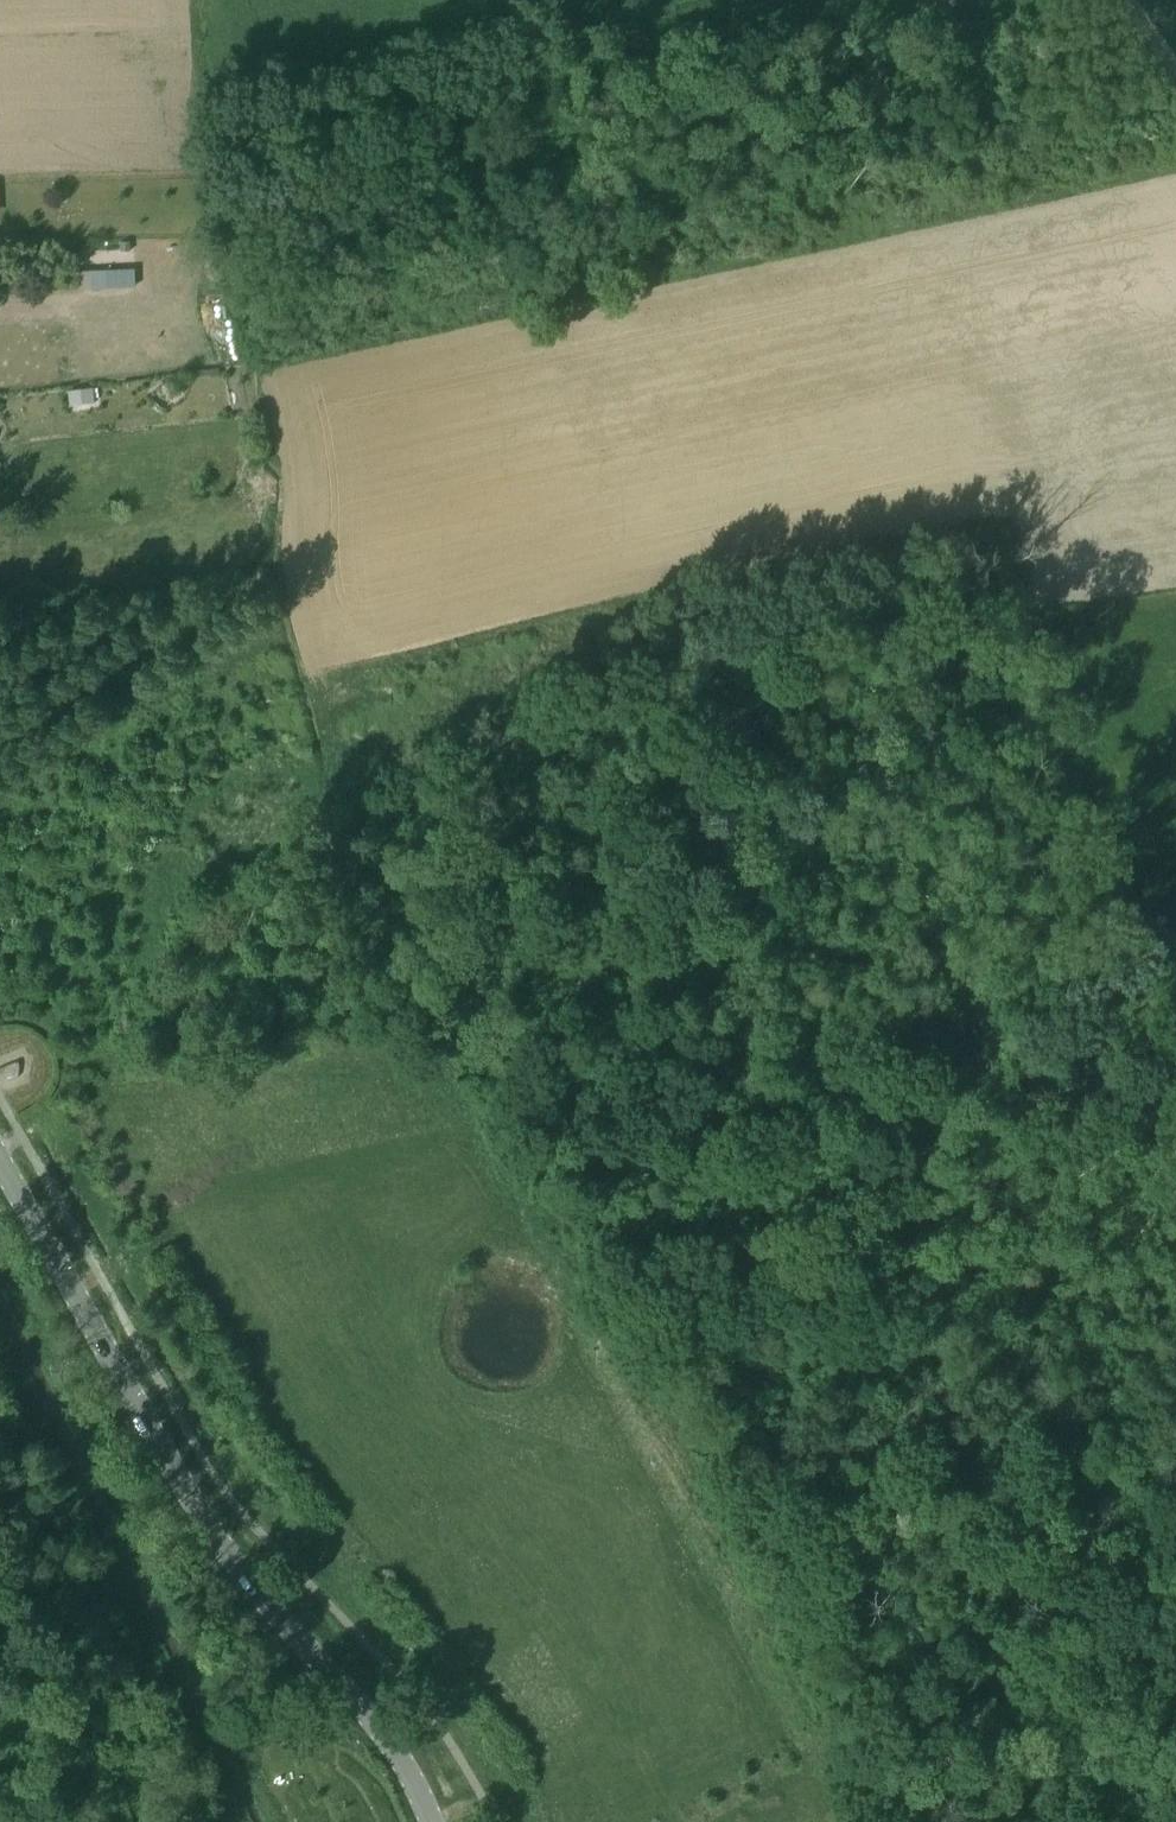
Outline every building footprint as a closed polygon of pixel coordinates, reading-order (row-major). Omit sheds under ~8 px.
[(25,261),(25,275),(37,274),(37,262),(25,261)] [(93,272),(94,290),(135,289),(135,269),(93,271),(93,272)] [(69,391),(71,406),(95,403),(93,388),(69,391)] [(22,1078),(23,1071),(19,1063),(0,1073),(5,1081),(13,1083),(22,1078)]
